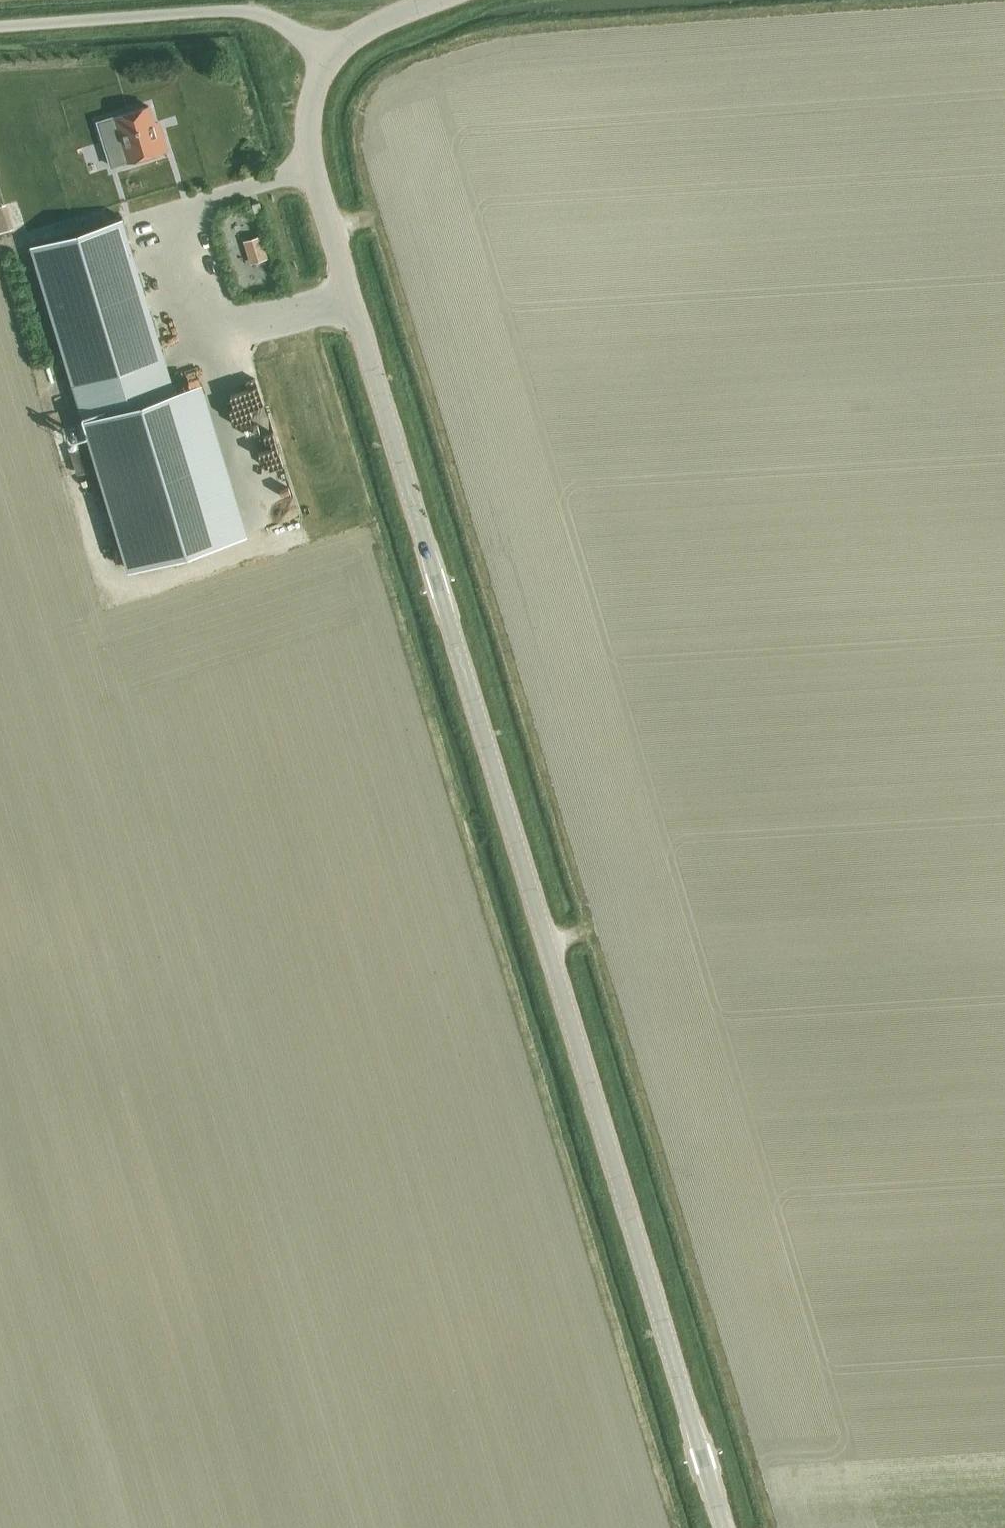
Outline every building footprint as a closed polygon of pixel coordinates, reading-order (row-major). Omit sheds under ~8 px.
[(120,143),(125,160),(165,148),(160,131),(155,132),(147,105),(116,114),(124,141),(120,143)] [(0,204),(0,232),(14,227),(7,202),(0,204)] [(121,216),(32,243),(73,378),(162,352),(121,216)] [(260,236),(247,240),(254,261),(267,257),(260,236)] [(87,416),(132,566),(128,568),(221,540),(175,389),(82,417),(83,417),(87,416)]
